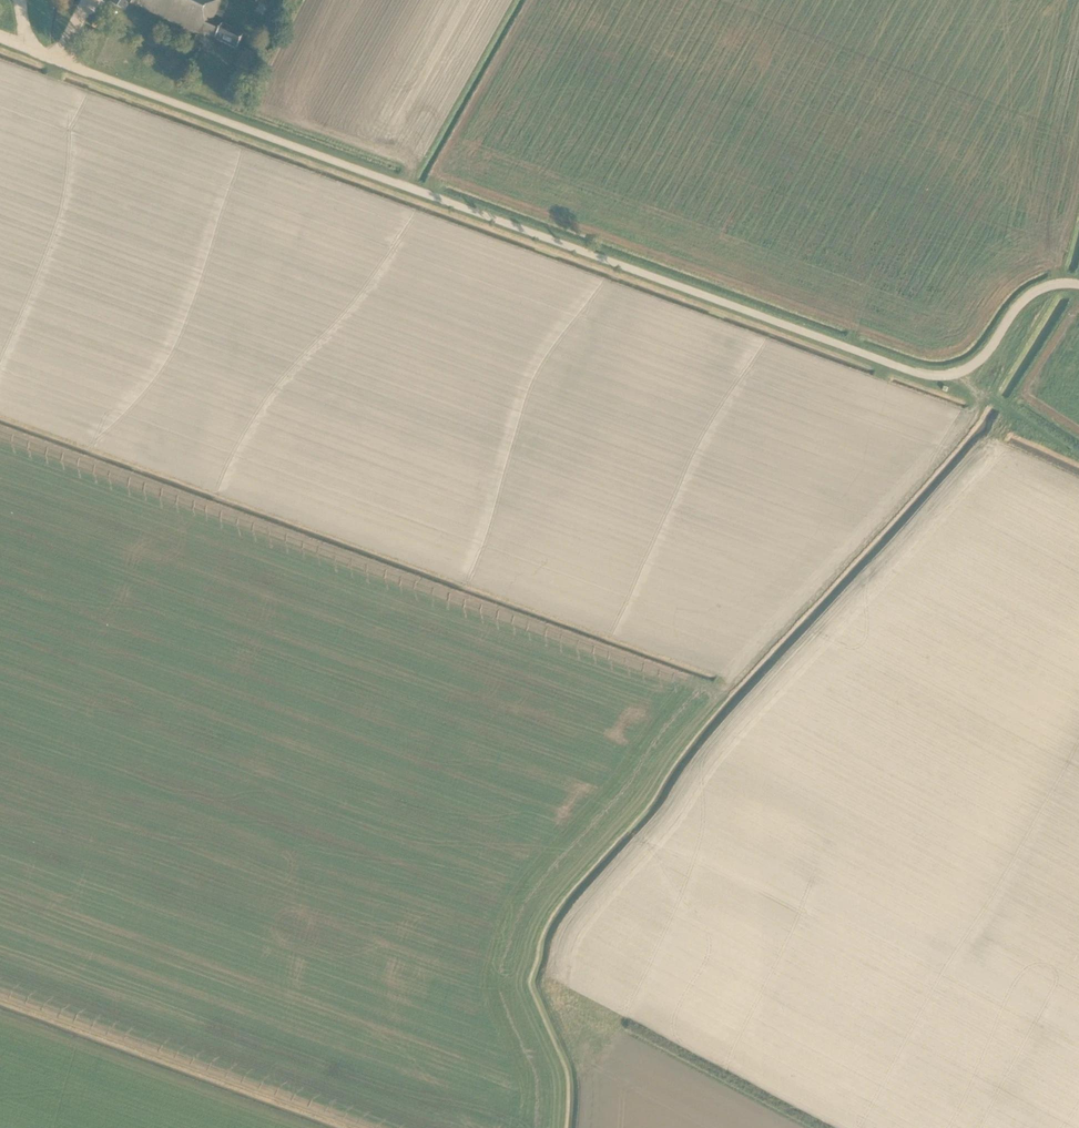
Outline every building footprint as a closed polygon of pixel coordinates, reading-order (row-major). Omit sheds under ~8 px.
[(243,35),(221,24),(220,27),(212,22),(223,0),(132,0),(131,3),(204,39),(206,35),(236,49),(243,35)] [(16,33),(0,27),(0,34),(14,39),(16,33)]
